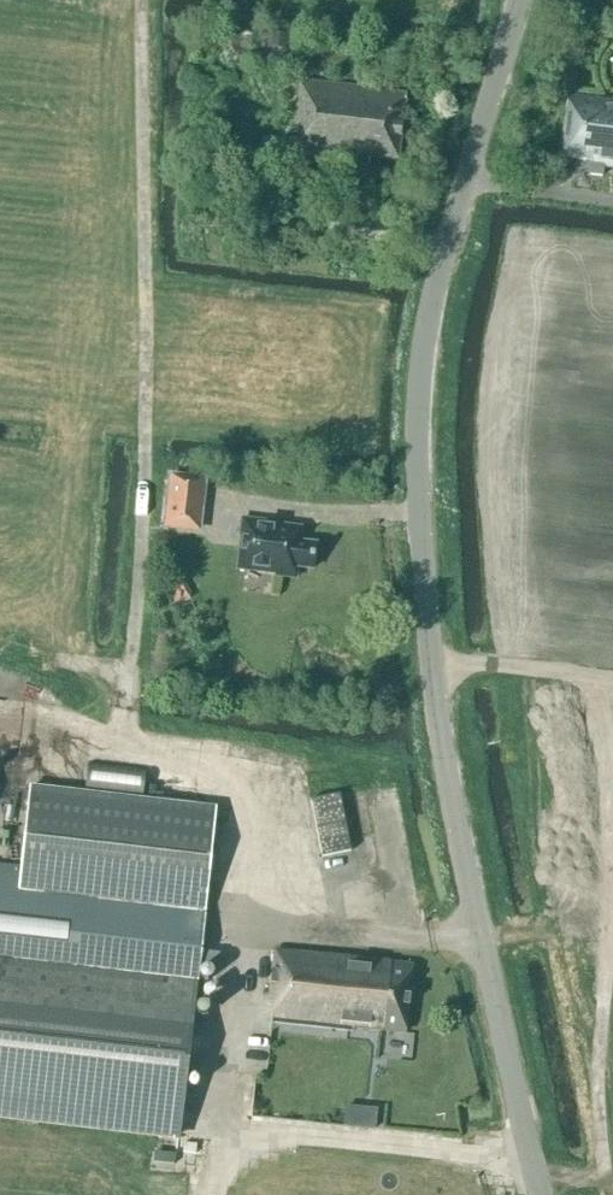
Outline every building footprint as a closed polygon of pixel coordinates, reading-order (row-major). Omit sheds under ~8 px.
[(607,35),(608,27),(599,26),(598,34),(607,35)] [(284,50),(286,35),(273,33),(271,48),(284,50)] [(397,162),(406,94),(299,82),(293,134),(296,134),(294,157),(368,166),(369,158),(397,162)] [(567,97),(560,157),(591,161),(590,172),(601,174),(602,168),(612,169),(612,103),(567,97)] [(170,477),(166,513),(164,530),(198,534),(204,481),(170,477)] [(312,570),(315,545),(298,543),(300,529),(278,526),(278,524),(241,520),(239,537),(241,537),(237,570),(275,574),(275,576),(295,578),(297,568),(312,570)] [(190,595),(181,578),(162,588),(171,605),(190,595)] [(0,856),(0,1122),(180,1143),(224,807),(150,805),(140,779),(102,773),(86,787),(34,779),(26,859),(0,856)] [(339,795),(311,801),(322,857),(350,851),(339,795)] [(274,1003),(271,1025),(348,1034),(348,1031),(352,1032),(353,1028),(404,1034),(412,966),(274,952),(269,1003),(274,1003)] [(376,1111),(345,1109),(343,1128),(375,1131),(376,1111)]
